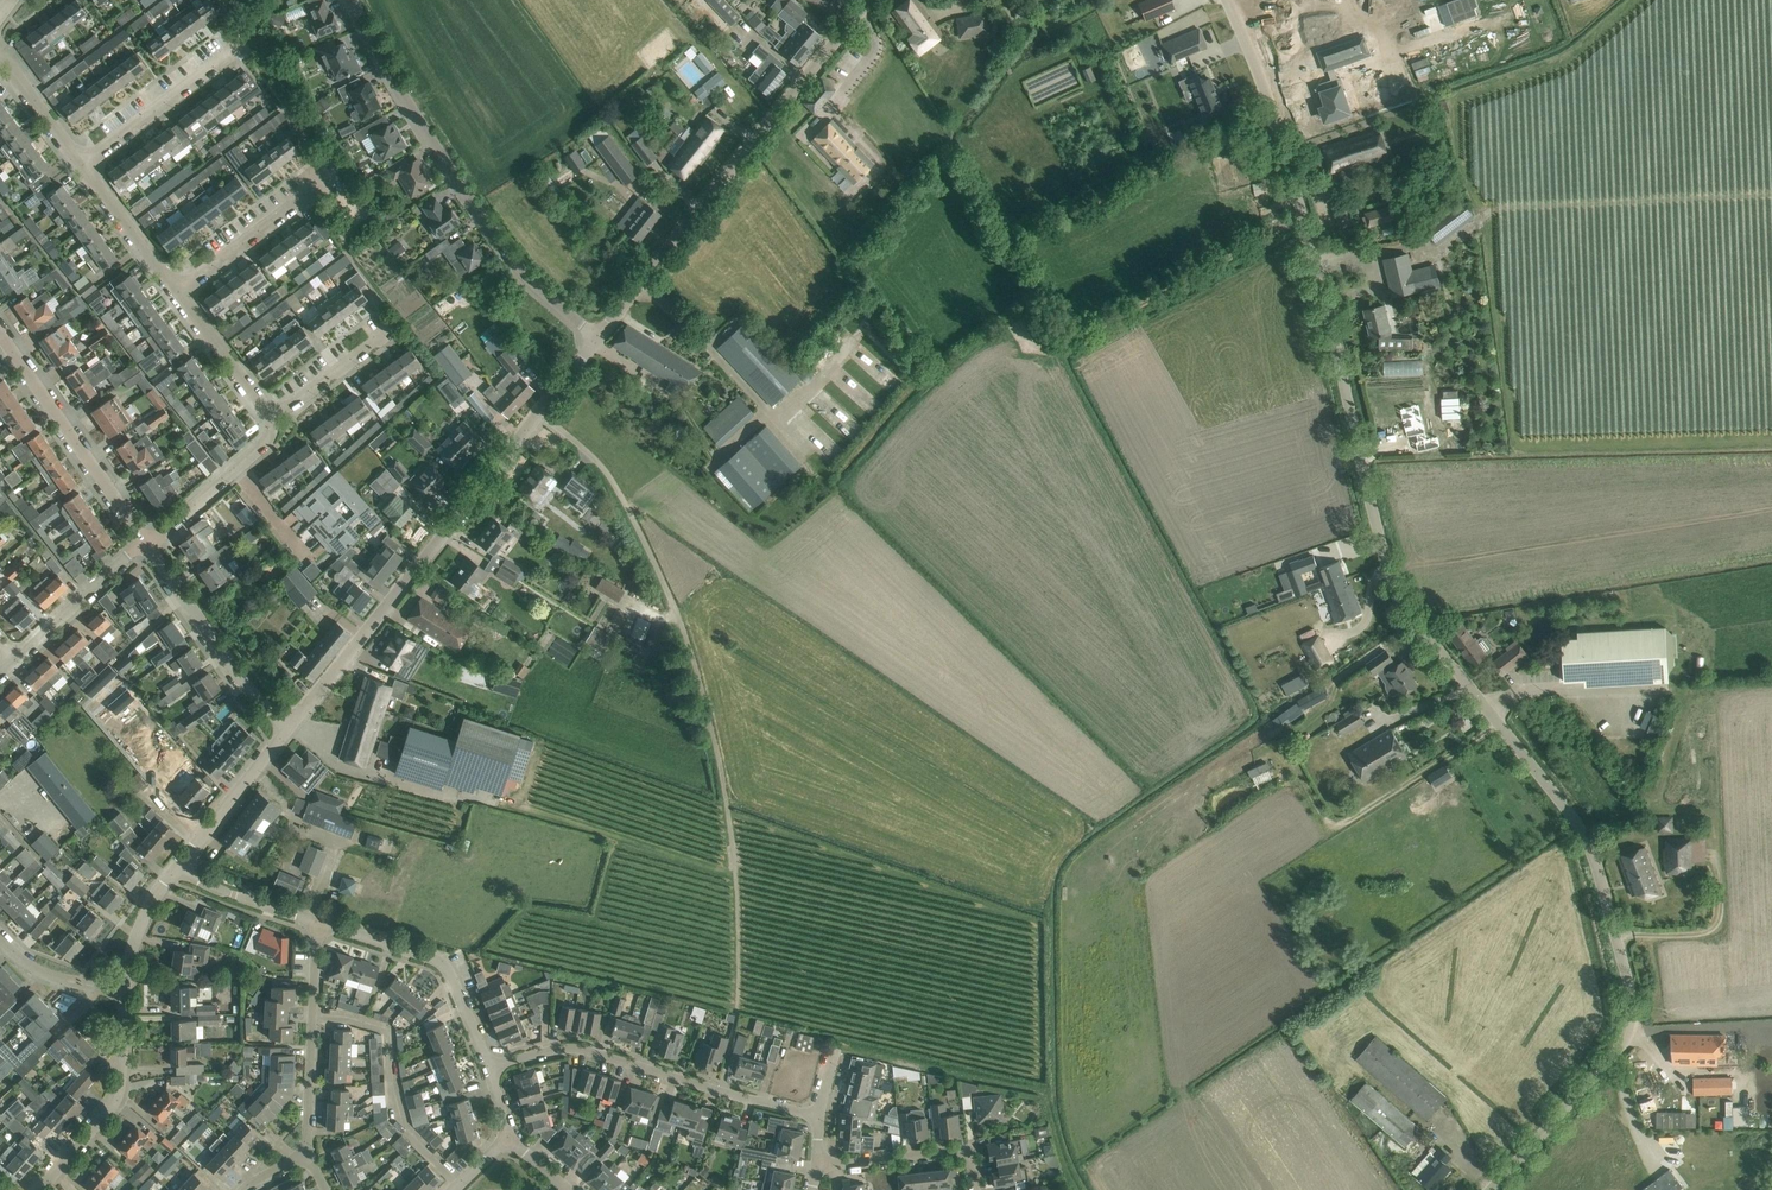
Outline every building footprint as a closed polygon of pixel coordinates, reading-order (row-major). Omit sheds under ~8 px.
[(87,15),(76,0),(75,0),(63,9),(74,24),(87,15)] [(152,0),(141,0),(140,1),(146,8),(153,2),(152,0)] [(156,5),(162,12),(174,3),(171,0),(163,0),(156,5)] [(216,0),(200,0),(202,3),(195,8),(207,23),(207,22),(209,23),(214,19),(214,17),(219,13),(211,3),(216,0)] [(323,0),(322,0),(308,6),(314,19),(311,21),(318,37),(339,28),(332,11),(329,13),(323,0)] [(730,25),(739,16),(724,0),(710,0),(708,2),(730,25)] [(822,36),(805,23),(806,22),(806,18),(804,17),(807,14),(790,0),(789,0),(777,15),(797,31),(799,29),(807,36),(803,41),(812,48),(822,36)] [(920,5),(917,0),(907,0),(891,12),(898,21),(911,37),(908,39),(920,54),(944,36),(920,5)] [(1146,20),(1175,8),(1171,0),(1147,0),(1139,3),(1146,20)] [(1448,60),(1468,55),(1466,55),(1500,46),(1520,47),(1521,42),(1533,42),(1546,39),(1536,0),(1517,0),(1507,3),(1486,1),(1485,9),(1482,9),(1466,13),(1445,12),(1422,18),(1422,24),(1419,24),(1406,27),(1405,32),(1400,33),(1413,84),(1447,75),(1448,60)] [(156,5),(144,14),(150,21),(162,12),(156,5)] [(132,6),(124,12),(129,20),(137,14),(132,6)] [(195,8),(183,17),(195,32),(207,23),(195,8)] [(74,24),(63,9),(51,18),(62,33),(74,24)] [(129,20),(124,12),(116,18),(121,25),(129,20)] [(195,32),(183,17),(180,12),(175,16),(178,21),(172,26),(183,41),(195,32)] [(974,37),(989,35),(986,13),(956,18),(959,33),(973,31),(974,37)] [(150,21),(144,14),(136,20),(141,28),(150,21)] [(277,14),(270,17),(273,25),(278,26),(282,16),(277,14)] [(755,14),(747,21),(760,34),(767,26),(755,14)] [(39,27),(50,42),(62,33),(51,18),(39,27)] [(178,44),(183,41),(172,26),(167,19),(162,23),(166,30),(159,35),(171,49),(173,50),(178,47),(178,44)] [(50,42),(39,27),(23,39),(26,44),(30,40),(35,46),(38,51),(50,42)] [(793,37),(786,32),(774,47),(797,66),(812,48),(803,41),(807,36),(799,29),(797,31),(793,37)] [(1206,46),(1199,29),(1161,45),(1169,62),(1206,46)] [(92,48),(100,41),(95,34),(92,36),(89,33),(85,36),(87,40),(86,40),(92,48)] [(107,42),(113,49),(121,43),(116,35),(107,42)] [(158,59),(171,49),(159,35),(147,44),(158,59)] [(1364,37),(1318,54),(1324,71),(1370,55),(1364,37)] [(30,40),(26,44),(18,49),(23,55),(35,46),(30,40)] [(92,48),(86,40),(79,46),(84,53),(92,48)] [(332,67),(338,80),(358,70),(359,67),(359,66),(360,63),(358,60),(355,58),(353,55),(353,56),(354,58),(352,59),(344,43),(333,48),(330,41),(314,49),(324,71),(332,67)] [(107,42),(95,51),(101,58),(113,49),(107,42)] [(763,61),(748,78),(756,85),(755,85),(755,86),(760,89),(769,97),(787,74),(780,68),(783,64),(759,45),(753,52),(763,61)] [(35,46),(23,55),(27,61),(39,52),(38,51),(35,46)] [(95,51),(83,60),(89,67),(101,58),(95,51)] [(43,57),(39,52),(27,61),(31,66),(43,57)] [(63,58),(68,65),(76,59),(71,52),(63,58)] [(700,52),(692,58),(706,75),(714,68),(700,52)] [(135,53),(123,62),(134,77),(146,68),(135,53)] [(31,66),(35,72),(47,63),(43,57),(31,66)] [(50,67),(52,69),(56,74),(68,65),(63,58),(50,67)] [(83,60),(71,69),(77,76),(89,67),(83,60)] [(129,81),(134,77),(123,62),(111,71),(122,86),(124,87),(130,83),(129,81)] [(1070,62),(1026,81),(1035,103),(1079,84),(1070,62)] [(47,63),(35,72),(40,78),(52,69),(50,67),(47,63)] [(52,69),(40,78),(44,83),(56,74),(52,69)] [(71,69),(59,78),(65,85),(77,76),(71,69)] [(110,95),(122,86),(111,71),(99,80),(110,95)] [(1186,77),(1202,117),(1221,109),(1208,78),(1199,82),(1196,73),(1186,77)] [(240,74),(228,83),(239,98),(243,104),(262,91),(253,79),(247,83),(240,74)] [(712,76),(702,85),(709,93),(719,84),(712,76)] [(42,90),(48,97),(65,85),(59,78),(42,90)] [(822,78),(801,102),(814,114),(835,89),(822,78)] [(1328,107),(1322,109),(1326,120),(1350,112),(1341,88),(1344,87),(1341,78),(1331,81),(1334,89),(1323,93),(1328,107)] [(105,99),(110,95),(99,80),(87,89),(98,104),(101,105),(106,101),(105,99)] [(356,120),(360,118),(361,120),(373,114),(372,111),(380,107),(375,96),(376,95),(369,81),(349,92),(352,99),(351,100),(356,109),(351,112),(351,114),(353,119),(356,120)] [(86,113),(98,104),(87,89),(82,82),(77,86),(82,93),(75,98),(86,113)] [(227,107),(239,98),(228,83),(227,83),(225,82),(220,86),(221,88),(216,92),(227,107)] [(216,92),(215,92),(213,91),(208,95),(209,97),(204,101),(219,122),(231,113),(227,107),(216,92)] [(86,113),(75,98),(63,107),(60,103),(55,107),(65,120),(69,116),(74,122),(76,123),(81,119),(81,117),(86,113)] [(197,106),(192,110),(203,125),(207,131),(219,122),(204,101),(203,101),(201,100),(196,104),(197,106)] [(13,119),(4,107),(0,110),(0,129),(13,119)] [(193,132),(203,125),(192,110),(179,119),(180,121),(176,124),(192,145),(198,140),(193,132)] [(252,116),(258,123),(270,114),(268,112),(267,112),(264,114),(261,110),(252,116)] [(240,125),(246,132),(258,123),(252,116),(249,111),(247,113),(247,117),(248,119),(240,125)] [(726,132),(705,115),(686,140),(707,157),(726,132)] [(378,161),(381,161),(405,147),(404,145),(405,145),(401,137),(400,138),(399,136),(400,135),(399,134),(398,135),(396,131),(397,130),(393,122),(387,125),(382,116),(353,133),(357,140),(360,141),(370,136),(377,150),(376,151),(373,154),(373,156),(372,158),(374,161),(376,161),(378,161)] [(273,117),(261,127),(266,134),(278,125),(273,117)] [(22,131),(13,119),(0,129),(0,131),(8,142),(22,131)] [(684,127),(676,120),(669,128),(677,135),(684,127)] [(811,141),(820,149),(855,182),(875,162),(832,120),(811,141)] [(246,132),(240,125),(228,134),(234,141),(246,132)] [(1389,126),(1334,143),(1323,147),(1331,173),(1374,158),(1375,161),(1398,153),(1389,126)] [(168,151),(181,141),(170,127),(157,136),(168,151)] [(266,134),(261,127),(248,136),(254,143),(266,134)] [(638,175),(602,127),(589,137),(625,185),(638,175)] [(284,134),(287,138),(276,146),(287,161),(299,152),(295,147),(302,141),(292,128),(284,134)] [(22,131),(8,142),(2,146),(11,158),(31,143),(22,131)] [(234,141),(228,134),(216,143),(222,150),(234,141)] [(168,151),(157,136),(145,145),(159,163),(164,159),(162,156),(168,151)] [(641,137),(631,144),(647,165),(657,158),(641,137)] [(701,165),(707,157),(686,140),(667,165),(685,179),(698,163),(701,165)] [(31,143),(11,158),(20,170),(40,155),(31,143)] [(222,150),(216,143),(208,149),(214,156),(222,150)] [(275,170),(287,161),(276,146),(269,151),(263,143),(257,147),(264,155),(275,170)] [(138,148),(138,150),(133,154),(148,174),(160,165),(159,163),(145,145),(143,144),(138,148)] [(225,153),(238,171),(245,166),(232,148),(225,153)] [(574,150),(564,156),(575,172),(584,166),(574,150)] [(148,174),(133,154),(121,163),(136,183),(148,174)] [(40,155),(20,170),(26,179),(25,180),(28,186),(35,181),(36,177),(50,167),(40,155)] [(208,166),(212,172),(227,161),(222,155),(208,166)] [(275,170),(264,155),(245,169),(256,184),(275,170)] [(404,159),(387,169),(393,180),(398,177),(411,197),(432,184),(425,171),(424,171),(420,166),(421,165),(417,159),(408,165),(404,159)] [(182,169),(187,176),(196,170),(190,162),(182,169)] [(120,195),(128,190),(127,188),(135,182),(136,183),(121,163),(109,172),(113,178),(109,181),(120,195)] [(212,172),(208,166),(194,176),(199,182),(212,172)] [(187,176),(182,169),(170,178),(175,185),(187,176)] [(236,177),(223,187),(233,201),(246,191),(236,177)] [(175,185),(170,178),(158,187),(163,194),(175,185)] [(190,180),(182,186),(186,192),(194,186),(190,180)] [(5,181),(0,185),(0,190),(2,193),(9,188),(5,181)] [(1255,196),(1265,194),(1262,182),(1253,184),(1255,196)] [(72,197),(63,185),(48,196),(49,196),(43,200),(48,207),(44,211),(48,216),(58,208),(72,197)] [(173,202),(186,192),(182,186),(169,196),(173,202)] [(163,194),(158,187),(146,196),(147,197),(151,203),(163,194)] [(220,211),(233,201),(223,187),(210,197),(220,211)] [(35,192),(24,200),(30,208),(41,199),(35,192)] [(207,220),(220,211),(210,197),(203,201),(198,195),(192,200),(197,206),(207,220)] [(173,202),(169,196),(156,205),(160,211),(173,202)] [(67,220),(81,209),(72,197),(58,208),(61,213),(54,219),(59,226),(66,220),(67,220)] [(130,209),(135,215),(151,203),(147,197),(130,209)] [(444,210),(436,198),(422,207),(430,219),(427,221),(438,237),(460,222),(449,206),(444,210)] [(639,242),(661,214),(647,203),(625,231),(639,242)] [(160,211),(156,205),(138,219),(145,227),(154,220),(153,217),(160,211)] [(1400,205),(1363,217),(1366,227),(1403,216),(1400,205)] [(197,206),(184,216),(194,230),(207,220),(197,206)] [(1466,207),(1429,235),(1435,244),(1473,216),(1466,207)] [(90,221),(86,216),(87,214),(84,209),(81,210),(81,209),(67,220),(75,232),(90,221)] [(0,213),(0,217),(2,220),(8,215),(5,210),(0,213)] [(30,229),(37,224),(30,216),(23,221),(30,229)] [(181,240),(194,230),(184,216),(171,226),(181,240)] [(0,223),(0,228),(4,233),(14,226),(8,218),(0,223)] [(90,221),(75,232),(84,244),(99,233),(90,221)] [(308,221),(296,231),(309,247),(323,236),(325,238),(328,235),(318,222),(312,227),(308,221)] [(37,224),(30,229),(39,241),(46,236),(37,224)] [(0,242),(0,274),(16,263),(10,253),(31,238),(23,226),(0,242)] [(168,250),(181,240),(171,226),(158,236),(168,250)] [(311,250),(309,247),(296,231),(284,240),(295,254),(299,260),(311,250)] [(84,244),(89,251),(83,255),(87,261),(108,245),(99,233),(84,244)] [(46,236),(39,241),(48,252),(55,246),(46,236)] [(459,257),(469,271),(485,259),(474,243),(467,248),(460,238),(442,250),(451,263),(459,257)] [(284,240),(272,249),(283,263),(295,254),(284,240)] [(108,245),(87,261),(96,273),(117,258),(108,245)] [(55,246),(48,252),(55,260),(62,255),(55,246)] [(435,246),(425,253),(429,260),(440,253),(435,246)] [(271,273),(283,263),(272,249),(260,258),(271,273)] [(334,258),(329,251),(318,260),(323,267),(334,258)] [(1411,270),(1407,254),(1384,260),(1393,296),(1422,289),(1424,297),(1439,294),(1438,287),(1441,287),(1436,265),(1411,270)] [(67,276),(74,271),(79,267),(76,264),(75,265),(71,260),(68,263),(65,259),(58,264),(67,276)] [(339,259),(325,269),(330,277),(345,266),(339,259)] [(323,267),(318,260),(310,266),(315,272),(323,267)] [(16,263),(0,274),(0,284),(5,292),(20,282),(25,289),(18,294),(18,293),(18,294),(33,284),(40,278),(32,266),(25,271),(23,268),(15,274),(11,267),(17,263),(16,263)] [(241,272),(252,287),(264,277),(253,263),(241,272)] [(318,286),(330,277),(325,269),(313,279),(318,286)] [(40,278),(33,284),(37,291),(56,278),(51,271),(40,278)] [(67,276),(84,298),(96,288),(90,280),(89,281),(84,274),(80,278),(74,271),(67,276)] [(302,271),(294,277),(299,285),(307,279),(302,271)] [(257,294),(252,287),(241,272),(229,281),(240,296),(247,290),(252,298),(257,294)] [(367,300),(359,289),(367,284),(358,272),(345,281),(351,290),(344,295),(355,309),(367,300)] [(134,280),(130,275),(111,290),(120,302),(139,287),(141,285),(136,278),(134,280)] [(318,286),(313,279),(301,288),(306,295),(318,286)] [(217,290),(228,305),(232,310),(244,300),(240,296),(229,281),(217,290)] [(284,283),(277,288),(283,296),(289,291),(284,283)] [(148,299),(139,287),(120,302),(129,314),(148,299)] [(277,288),(271,293),(277,301),(283,296),(277,288)] [(299,300),(306,295),(301,288),(286,299),(294,310),(302,304),(299,300)] [(14,305),(23,318),(45,302),(52,297),(47,290),(30,301),(26,296),(14,305)] [(86,300),(100,317),(108,311),(102,303),(98,306),(97,304),(104,298),(98,290),(86,300)] [(211,317),(228,305),(217,290),(204,299),(205,300),(201,303),(211,317)] [(78,294),(55,310),(61,318),(74,309),(84,302),(78,294)] [(355,309),(344,295),(332,304),(343,318),(355,309)] [(157,311),(148,299),(129,314),(138,326),(143,322),(157,311)] [(270,311),(275,318),(283,312),(286,316),(294,310),(286,299),(270,311)] [(263,301),(255,307),(260,314),(268,308),(263,301)] [(45,302),(23,318),(32,330),(44,322),(48,327),(50,325),(58,320),(45,302)] [(331,327),(343,318),(332,304),(320,313),(331,327)] [(1392,336),(1384,305),(1364,310),(1371,338),(1379,336),(1378,350),(1413,351),(1413,337),(1392,336)] [(61,318),(58,320),(50,325),(48,327),(52,332),(39,341),(43,347),(41,349),(45,355),(44,356),(70,339),(72,337),(73,337),(64,324),(78,315),(74,309),(61,318)] [(118,323),(108,311),(100,317),(110,329),(118,323)] [(157,311),(143,322),(152,334),(166,323),(157,311)] [(273,319),(275,318),(270,311),(258,320),(263,327),(266,330),(276,323),(273,319)] [(247,313),(238,319),(244,326),(252,320),(247,313)] [(320,313),(308,322),(318,336),(331,327),(320,313)] [(244,326),(238,319),(222,332),(227,338),(244,326)] [(263,327),(258,320),(246,329),(251,336),(263,327)] [(772,406),(800,379),(746,321),(717,348),(772,406)] [(127,334),(118,323),(110,329),(119,340),(127,334)] [(175,335),(176,333),(173,328),(170,328),(166,323),(152,334),(146,338),(155,350),(154,351),(175,335)] [(686,390),(700,370),(627,324),(612,345),(637,361),(636,363),(663,379),(665,377),(686,390)] [(289,336),(299,350),(312,341),(301,327),(289,336)] [(105,328),(86,341),(92,350),(111,336),(105,328)] [(243,342),(251,336),(246,329),(238,335),(243,342)] [(129,352),(136,346),(133,342),(138,337),(132,330),(127,334),(119,340),(129,352)] [(159,359),(166,353),(170,358),(185,348),(175,335),(154,351),(159,359)] [(289,336),(277,345),(287,359),(290,361),(295,357),(294,354),(299,350),(289,336)] [(78,351),(70,339),(44,356),(45,357),(46,356),(50,362),(53,361),(57,367),(78,351)] [(113,341),(108,345),(114,353),(115,352),(118,357),(123,353),(119,349),(113,341)] [(472,373),(449,344),(433,356),(463,394),(469,389),(462,381),(472,373)] [(287,359),(277,345),(265,354),(275,368),(278,370),(283,366),(283,363),(287,359)] [(129,352),(138,364),(146,358),(136,346),(129,352)] [(275,368),(265,354),(265,355),(261,349),(249,358),(263,378),(275,368)] [(409,373),(421,364),(410,349),(398,358),(409,373)] [(497,357),(512,375),(520,369),(504,351),(497,357)] [(201,369),(192,357),(178,368),(187,380),(201,369)] [(152,380),(159,374),(146,358),(138,364),(144,371),(152,380)] [(397,382),(409,373),(398,358),(386,367),(397,382)] [(83,372),(79,367),(66,376),(75,388),(106,366),(101,359),(83,372)] [(133,363),(117,373),(123,381),(139,371),(133,363)] [(106,366),(75,388),(84,401),(97,392),(93,387),(112,374),(106,366)] [(397,382),(386,367),(374,376),(385,391),(397,382)] [(167,368),(159,374),(152,380),(165,396),(172,390),(175,388),(172,384),(169,387),(166,383),(174,377),(167,368)] [(210,381),(201,369),(187,380),(196,392),(210,381)] [(140,371),(124,382),(128,388),(145,377),(140,371)] [(429,375),(417,385),(421,389),(433,379),(429,375)] [(385,391),(374,376),(362,385),(373,400),(385,391)] [(447,377),(437,385),(454,408),(464,400),(447,377)] [(503,387),(499,392),(509,403),(514,398),(521,404),(534,390),(521,377),(508,391),(503,387)] [(8,386),(7,386),(3,381),(4,380),(3,380),(0,382),(0,399),(11,391),(8,386)] [(196,392),(205,404),(219,393),(210,381),(196,392)] [(508,418),(521,404),(514,398),(509,403),(499,392),(491,384),(482,392),(494,404),(508,418)] [(421,389),(417,385),(407,395),(410,399),(421,389)] [(154,403),(160,398),(153,388),(146,393),(154,403)] [(182,403),(172,390),(165,396),(175,408),(182,403)] [(11,391),(0,399),(0,413),(1,415),(19,403),(15,397),(11,391)] [(494,417),(474,392),(467,397),(487,422),(494,417)] [(225,398),(223,399),(219,393),(205,404),(214,416),(228,405),(229,403),(225,398)] [(407,395),(396,404),(400,409),(410,399),(407,395)] [(109,399),(91,412),(100,424),(124,408),(115,396),(109,400),(109,399)] [(358,420),(370,411),(359,396),(347,405),(358,420)] [(739,396),(703,428),(718,445),(754,413),(739,396)] [(400,409),(396,404),(392,399),(377,413),(385,422),(400,409)] [(19,403),(1,415),(9,427),(27,414),(23,409),(19,403)] [(175,408),(184,420),(191,415),(182,403),(175,408)] [(1422,414),(1422,403),(1374,404),(1375,415),(1422,414)] [(237,417),(228,405),(214,416),(210,419),(219,431),(237,417)] [(358,420),(347,405),(335,414),(346,429),(358,420)] [(169,415),(164,407),(146,420),(151,428),(169,415)] [(124,408),(100,424),(109,437),(127,425),(126,424),(132,420),(124,408)] [(27,414),(9,427),(7,428),(1,433),(0,433),(4,438),(13,432),(18,438),(35,426),(35,425),(31,420),(27,414)] [(335,414),(323,423),(334,438),(346,429),(335,414)] [(197,422),(191,415),(184,420),(190,428),(197,422)] [(219,431),(211,437),(215,442),(227,433),(232,440),(246,430),(237,417),(219,431)] [(377,421),(366,431),(370,436),(381,426),(377,421)] [(449,437),(471,458),(486,443),(477,434),(464,421),(449,437)] [(323,423),(311,432),(322,447),(334,438),(323,423)] [(757,434),(714,471),(750,511),(802,464),(767,424),(764,427),(757,434)] [(387,427),(368,441),(372,448),(391,433),(387,427)] [(414,428),(406,436),(423,453),(431,445),(414,428)] [(197,436),(203,443),(210,437),(204,430),(197,436)] [(370,436),(366,431),(355,441),(359,445),(370,436)] [(40,432),(27,441),(23,444),(27,450),(18,457),(23,464),(31,458),(49,445),(40,432)] [(147,434),(133,444),(130,439),(114,449),(116,452),(119,450),(126,460),(147,446),(152,442),(147,434)] [(1437,445),(1448,445),(1448,435),(1437,435),(1437,445)] [(436,450),(449,462),(457,470),(471,458),(449,437),(436,450)] [(195,439),(186,446),(194,456),(203,449),(195,439)] [(344,451),(348,455),(359,445),(355,441),(344,451)] [(307,443),(295,452),(306,468),(319,459),(307,443)] [(218,444),(209,451),(214,456),(219,463),(228,457),(218,444)] [(49,445),(31,458),(40,471),(58,458),(49,445)] [(157,460),(147,446),(126,460),(135,473),(147,465),(148,466),(157,460)] [(348,455),(344,451),(333,461),(337,465),(348,455)] [(295,476),(306,468),(295,452),(283,461),(295,476)] [(208,455),(201,461),(210,473),(218,467),(208,455)] [(58,458),(40,471),(49,484),(67,471),(58,458)] [(283,485),(295,476),(283,461),(272,470),(283,485)] [(395,461),(388,467),(401,482),(408,476),(395,461)] [(430,464),(412,482),(429,499),(447,480),(430,464)] [(538,465),(519,489),(535,501),(547,486),(547,485),(552,489),(558,481),(553,478),(538,465)] [(314,478),(318,482),(329,473),(325,468),(314,478)] [(385,490),(389,494),(400,483),(385,469),(375,479),(375,480),(370,485),(380,495),(385,490)] [(5,476),(4,478),(11,488),(22,480),(15,470),(5,476)] [(140,485),(149,498),(177,478),(179,477),(174,470),(169,474),(169,473),(163,477),(160,473),(154,478),(152,476),(140,485)] [(271,494),(283,485),(272,470),(259,479),(271,494)] [(67,471),(49,484),(44,488),(49,495),(60,487),(64,493),(77,484),(67,471)] [(308,526),(333,504),(321,491),(330,484),(341,497),(352,487),(337,471),(294,510),(301,519),(304,516),(310,524),(308,526)] [(572,472),(562,483),(577,495),(574,499),(571,503),(583,511),(598,492),(572,472)] [(177,478),(149,498),(158,511),(179,496),(175,489),(182,484),(177,478)] [(318,482),(314,478),(303,488),(307,492),(318,482)] [(8,494),(18,506),(25,501),(21,496),(19,498),(16,493),(26,486),(24,483),(13,491),(13,490),(8,494)] [(356,512),(366,503),(352,487),(341,497),(333,504),(308,526),(308,527),(311,524),(318,532),(315,534),(323,542),(347,520),(336,507),(344,499),(356,512)] [(303,488),(292,497),(296,502),(307,492),(303,488)] [(66,519),(87,505),(79,493),(64,503),(65,505),(62,507),(61,512),(66,519)] [(296,502),(292,497),(281,507),(285,512),(296,502)] [(391,501),(383,510),(400,526),(414,511),(403,500),(403,501),(400,498),(394,504),(391,501)] [(29,506),(25,501),(18,506),(29,521),(40,513),(32,503),(29,506)] [(39,524),(60,509),(55,503),(40,513),(29,521),(41,536),(46,533),(39,524)] [(359,516),(371,529),(381,519),(366,503),(356,512),(347,520),(323,542),(330,551),(333,548),(339,556),(337,558),(337,559),(362,536),(350,523),(359,516)] [(96,517),(87,505),(66,519),(58,525),(58,526),(54,528),(57,534),(61,531),(62,532),(71,526),(75,532),(96,517)] [(247,505),(237,513),(248,526),(258,518),(247,505)] [(84,543),(104,529),(96,517),(75,532),(64,540),(68,546),(73,543),(73,544),(81,538),(84,543)] [(180,544),(192,560),(206,550),(200,543),(209,536),(208,534),(214,530),(204,517),(189,527),(190,528),(192,527),(196,533),(180,544)] [(495,520),(478,542),(487,549),(493,554),(494,554),(495,553),(505,540),(507,542),(513,533),(505,527),(495,520)] [(104,529),(84,543),(66,557),(60,560),(64,565),(74,578),(85,569),(74,556),(80,552),(82,556),(89,551),(89,550),(94,546),(97,551),(92,554),(96,561),(107,553),(103,549),(113,542),(104,529)] [(8,539),(2,532),(0,534),(0,546),(8,539)] [(51,548),(56,545),(46,533),(41,536),(51,548)] [(377,549),(372,554),(392,570),(402,557),(400,555),(392,549),(397,543),(387,534),(382,541),(385,544),(379,551),(377,549)] [(553,545),(583,563),(590,552),(582,547),(583,545),(574,539),(572,542),(559,534),(553,545)] [(232,552),(227,544),(208,557),(209,557),(212,555),(216,561),(200,573),(212,589),(225,579),(233,573),(227,564),(230,562),(226,556),(232,552)] [(51,548),(60,560),(66,557),(56,545),(51,548)] [(57,573),(61,569),(57,564),(46,549),(39,554),(50,568),(52,567),(57,573)] [(371,562),(365,570),(373,576),(381,583),(392,570),(372,554),(368,560),(371,562)] [(464,564),(451,580),(461,588),(468,593),(472,596),(476,596),(479,593),(479,588),(474,585),(478,580),(481,582),(488,573),(484,570),(476,564),(467,556),(462,563),(464,564)] [(11,580),(30,561),(26,557),(23,559),(22,558),(6,574),(11,580)] [(357,574),(362,568),(350,558),(345,565),(357,574)] [(504,559),(500,567),(517,577),(521,570),(522,568),(505,558),(504,559)] [(1312,558),(1301,562),(1304,572),(1316,567),(1312,558)] [(337,559),(330,566),(337,572),(340,572),(344,566),(345,565),(337,559)] [(301,569),(309,580),(321,570),(312,560),(301,569)] [(1348,585),(1339,561),(1317,570),(1326,594),(1348,585)] [(317,591),(296,566),(278,581),(299,606),(317,591)] [(337,581),(338,581),(348,590),(342,598),(359,611),(371,596),(358,585),(362,580),(348,568),(344,566),(340,572),(337,572),(334,574),(334,579),(335,580),(337,581)] [(517,577),(500,567),(495,575),(511,585),(512,584),(515,586),(519,579),(517,578),(517,577)] [(22,571),(12,580),(24,593),(29,589),(19,578),(24,573),(22,571)] [(41,581),(56,597),(68,586),(58,576),(52,581),(47,576),(42,581),(41,580),(41,581)] [(132,604),(148,592),(139,579),(127,587),(127,588),(120,593),(125,600),(121,603),(125,608),(132,604)] [(607,595),(612,587),(599,580),(595,588),(607,595)] [(12,581),(5,587),(13,596),(20,590),(12,581)] [(40,593),(35,598),(45,608),(56,597),(41,581),(34,587),(40,593)] [(1350,584),(1348,585),(1326,594),(1336,623),(1361,613),(1350,584)] [(158,605),(148,592),(132,604),(137,611),(141,608),(145,614),(158,605)] [(36,616),(18,598),(6,609),(12,616),(11,618),(22,629),(36,616)] [(457,651),(471,629),(421,598),(407,620),(457,651)] [(112,601),(105,607),(112,617),(120,612),(112,601)] [(1255,605),(1246,608),(1248,614),(1258,611),(1255,605)] [(111,634),(116,629),(100,612),(95,617),(92,616),(89,620),(89,622),(88,624),(101,637),(109,631),(111,634)] [(130,623),(138,635),(151,622),(147,615),(147,616),(140,623),(137,618),(130,623)] [(638,617),(632,635),(645,639),(651,622),(638,617)] [(148,635),(142,641),(145,646),(146,648),(158,640),(163,637),(170,647),(174,644),(174,643),(183,637),(172,621),(167,624),(164,620),(148,635)] [(317,645),(332,657),(351,633),(336,621),(317,645)] [(1477,641),(1476,640),(1475,641),(1462,624),(1448,634),(1472,666),(1488,654),(1487,654),(1491,651),(1491,646),(1486,638),(1481,638),(1477,641)] [(595,626),(585,642),(603,653),(613,637),(595,626)] [(1666,627),(1572,632),(1572,638),(1563,639),(1565,682),(1668,676),(1666,627)] [(66,640),(82,657),(89,651),(83,645),(88,640),(78,629),(66,640)] [(382,660),(397,669),(398,670),(401,665),(402,663),(403,664),(406,666),(414,653),(411,652),(410,651),(410,650),(415,643),(399,633),(393,642),(391,641),(385,650),(387,651),(382,660)] [(1301,645),(1316,671),(1333,662),(1319,635),(1301,645)] [(111,659),(118,653),(104,638),(98,645),(110,658),(111,659)] [(65,662),(70,657),(78,665),(84,659),(82,657),(66,640),(55,651),(65,662)] [(110,658),(98,645),(92,650),(104,663),(110,658)] [(332,657),(317,645),(308,656),(299,649),(289,662),(312,680),(332,657)] [(183,665),(189,672),(202,663),(191,648),(170,664),(174,671),(183,665)] [(1528,656),(1522,648),(1514,654),(1511,649),(1493,663),(1502,675),(1528,656)] [(164,650),(151,660),(156,666),(169,657),(164,650)] [(1383,674),(1400,697),(1417,685),(1411,677),(1413,675),(1403,661),(1396,666),(1393,661),(1393,660),(1387,651),(1367,664),(1375,675),(1383,669),(1385,673),(1383,674)] [(128,656),(116,666),(122,673),(134,663),(128,656)] [(62,675),(57,669),(58,668),(48,657),(36,668),(53,685),(62,675)] [(514,671),(523,678),(530,669),(521,662),(514,671)] [(108,664),(82,687),(91,697),(93,696),(98,702),(109,692),(103,686),(117,673),(108,664)] [(90,666),(76,680),(80,685),(82,687),(97,673),(90,666)] [(56,690),(53,685),(36,668),(25,678),(39,693),(44,689),(50,696),(56,690)] [(199,679),(193,683),(194,685),(199,692),(192,698),(194,701),(187,706),(192,713),(206,704),(203,700),(219,688),(208,673),(199,679)] [(1303,673),(1282,685),(1288,695),(1309,684),(1303,673)] [(365,676),(357,700),(384,710),(389,694),(402,699),(407,684),(395,679),(392,685),(376,680),(365,676)] [(497,676),(495,684),(517,691),(520,683),(497,676)] [(162,688),(163,689),(167,694),(180,685),(176,678),(162,688)] [(76,680),(70,685),(74,689),(75,691),(76,692),(82,687),(80,685),(76,680)] [(16,706),(22,701),(28,708),(34,702),(27,696),(28,695),(18,685),(6,696),(16,706)] [(180,685),(167,694),(171,701),(185,692),(180,685)] [(1319,688),(1297,700),(1303,710),(1325,698),(1319,688)] [(127,689),(109,705),(116,714),(134,699),(127,689)] [(47,695),(40,702),(42,704),(47,709),(52,715),(59,708),(47,695)] [(27,718),(16,706),(6,696),(0,702),(0,713),(4,717),(5,716),(10,721),(15,717),(17,719),(18,718),(33,733),(38,729),(27,718)] [(233,696),(225,702),(238,713),(242,709),(233,696)] [(352,716),(339,758),(350,761),(364,766),(384,710),(357,700),(352,716)] [(206,704),(192,713),(192,714),(198,722),(199,723),(214,712),(207,703),(206,704)] [(1463,716),(1456,706),(1446,713),(1453,723),(1463,716)] [(47,709),(41,715),(47,720),(52,715),(47,709)] [(1337,723),(1343,734),(1364,721),(1358,711),(1337,723)] [(188,730),(198,722),(192,714),(182,721),(188,730)] [(456,740),(410,724),(405,738),(399,736),(392,755),(398,757),(397,763),(398,774),(440,788),(451,753),(497,769),(510,731),(464,716),(456,740)] [(29,740),(13,723),(8,728),(23,745),(29,740)] [(233,735),(224,745),(238,758),(256,739),(241,726),(233,735)] [(179,796),(179,797),(192,809),(209,790),(196,778),(194,779),(190,775),(196,770),(181,754),(180,755),(177,751),(180,749),(163,727),(159,730),(174,748),(169,752),(175,759),(172,762),(171,762),(167,766),(171,771),(175,767),(186,779),(174,792),(179,796)] [(1374,738),(1391,766),(1408,756),(1391,728),(1374,738)] [(1391,766),(1374,738),(1348,754),(1364,782),(1391,766)] [(223,771),(225,773),(238,758),(224,745),(217,739),(212,744),(212,750),(217,753),(212,759),(210,758),(203,766),(217,778),(223,771)] [(17,758),(12,763),(20,771),(35,757),(27,749),(22,754),(17,758)] [(300,786),(308,792),(313,786),(306,779),(312,772),(321,776),(328,768),(319,760),(307,750),(301,758),(294,752),(281,768),(288,774),(287,776),(300,786)] [(96,814),(45,752),(28,766),(78,828),(96,814)] [(1442,782),(1439,778),(1449,772),(1446,766),(1430,776),(1436,786),(1442,782)] [(5,785),(11,778),(2,770),(0,772),(0,780),(5,785)] [(148,785),(138,773),(126,783),(136,795),(148,785)] [(271,823),(282,809),(258,791),(240,816),(262,832),(270,822),(271,823)] [(335,798),(316,791),(312,802),(330,809),(335,798)] [(341,834),(348,818),(297,798),(292,810),(304,815),(302,819),(341,834)] [(120,840),(128,849),(133,855),(139,848),(152,859),(163,846),(149,834),(143,842),(129,826),(131,824),(120,812),(111,802),(99,812),(118,835),(119,834),(122,838),(120,840)] [(162,821),(164,818),(151,808),(144,815),(157,826),(149,834),(163,846),(175,832),(162,821)] [(240,816),(221,841),(235,852),(245,838),(255,845),(264,833),(262,832),(240,816)] [(1660,819),(1660,831),(1673,830),(1673,818),(1660,819)] [(15,837),(9,830),(3,836),(9,842),(15,837)] [(60,847),(44,831),(31,844),(47,860),(60,847)] [(366,846),(383,849),(385,839),(368,836),(366,846)] [(15,837),(9,842),(5,846),(12,852),(21,843),(15,837)] [(1693,850),(1693,838),(1667,839),(1667,849),(1664,849),(1664,851),(1693,850)] [(315,876),(325,851),(307,843),(296,868),(315,876)] [(25,847),(17,855),(27,866),(29,863),(35,858),(27,850),(25,847)] [(1627,880),(1653,870),(1645,847),(1618,857),(1627,880)] [(124,868),(117,877),(130,888),(143,873),(137,869),(141,865),(133,855),(128,849),(117,862),(124,868)] [(1693,862),(1693,850),(1664,851),(1665,863),(1693,862)] [(112,869),(96,855),(90,862),(105,876),(112,869)] [(35,858),(29,863),(27,866),(18,874),(25,881),(42,865),(35,858)] [(85,862),(78,871),(89,881),(97,872),(85,862)] [(58,877),(47,866),(41,871),(52,882),(58,877)] [(66,882),(82,895),(89,887),(74,873),(69,879),(55,866),(51,870),(66,882)] [(2,869),(0,871),(0,891),(6,885),(12,880),(2,869)] [(303,880),(279,870),(274,883),(298,894),(303,880)] [(1627,880),(1633,896),(1643,892),(1646,899),(1662,893),(1653,870),(1627,880)] [(349,894),(355,879),(341,874),(336,889),(349,894)] [(58,877),(52,882),(58,889),(64,883),(58,877)] [(111,888),(103,881),(91,895),(111,911),(123,897),(111,887),(111,888)] [(6,885),(0,891),(0,904),(1,903),(4,907),(23,890),(19,885),(12,891),(6,885)] [(4,907),(14,918),(31,902),(35,898),(25,888),(23,890),(4,907)] [(40,909),(46,915),(50,909),(55,904),(50,899),(40,909)] [(40,912),(31,902),(14,918),(25,929),(37,917),(36,917),(40,912)] [(64,921),(71,914),(57,902),(55,904),(50,909),(56,915),(64,921)] [(96,928),(102,921),(90,910),(89,910),(81,903),(76,909),(77,911),(71,918),(90,935),(91,934),(93,936),(98,930),(96,928)] [(211,931),(214,932),(220,919),(224,921),(226,915),(232,918),(231,921),(237,925),(241,916),(229,910),(228,912),(219,909),(218,913),(204,907),(200,916),(188,910),(180,928),(207,940),(211,931)] [(37,939),(56,915),(50,909),(46,915),(30,933),(37,939)] [(252,932),(245,948),(255,952),(257,947),(276,955),(276,960),(287,960),(288,937),(277,936),(277,937),(272,935),(273,934),(274,932),(264,928),(264,930),(261,936),(252,932)] [(70,959),(82,944),(70,933),(60,945),(53,939),(48,945),(57,952),(60,950),(70,959)] [(206,965),(209,946),(191,943),(189,953),(175,950),(172,969),(187,972),(186,977),(194,978),(198,976),(199,971),(196,967),(191,966),(191,963),(206,965)] [(373,986),(379,967),(352,959),(353,957),(332,950),(329,959),(334,960),(328,981),(334,983),(336,977),(346,980),(346,977),(373,986)] [(2,967),(0,969),(0,1016),(7,1010),(18,999),(12,993),(19,987),(8,976),(6,977),(4,975),(7,972),(2,967)] [(407,984),(396,976),(385,990),(395,998),(407,984)] [(485,1004),(486,1006),(506,997),(513,994),(508,983),(506,985),(502,977),(495,980),(495,979),(487,983),(489,989),(480,993),(483,1000),(482,1003),(485,1004)] [(265,999),(265,1003),(264,1003),(262,1005),(261,1019),(262,1020),(264,1021),(264,1025),(270,1025),(269,1038),(292,1039),(293,1026),(287,1025),(288,1001),(294,1001),(295,983),(272,981),(271,999),(265,999)] [(584,983),(582,993),(589,995),(591,985),(584,983)] [(416,992),(407,984),(395,998),(405,1007),(416,992)] [(579,987),(565,984),(564,990),(578,993),(579,987)] [(189,987),(171,988),(172,1007),(189,1007),(189,997),(197,997),(197,987),(189,987)] [(608,996),(615,997),(616,992),(618,992),(619,988),(615,987),(614,991),(609,990),(608,996)] [(258,989),(254,996),(259,999),(263,992),(258,989)] [(535,1000),(529,1002),(531,1008),(542,1003),(540,990),(532,994),(535,1000)] [(549,1003),(549,990),(540,990),(542,1003),(549,1003)] [(416,992),(405,1007),(415,1015),(427,1001),(416,992)] [(14,1013),(20,1020),(18,1022),(23,1028),(32,1019),(46,1005),(35,993),(14,1013)] [(254,996),(250,1002),(255,1005),(259,999),(254,996)] [(611,1012),(619,1015),(624,999),(616,996),(611,1012)] [(508,1004),(506,997),(486,1006),(487,1008),(485,1010),(488,1011),(491,1018),(518,1007),(516,1001),(508,1004)] [(345,1003),(343,1008),(358,1013),(359,1007),(345,1003)] [(58,1017),(46,1005),(32,1019),(38,1025),(31,1031),(37,1037),(58,1017)] [(215,1005),(199,1005),(199,1015),(215,1014),(215,1005)] [(571,1029),(575,1008),(562,1005),(558,1026),(565,1028),(566,1030),(569,1029),(571,1029)] [(693,1005),(690,1020),(703,1022),(706,1008),(693,1005)] [(643,1022),(652,1025),(656,1012),(657,1009),(648,1006),(643,1022)] [(495,1029),(496,1031),(521,1020),(517,1013),(521,1011),(519,1007),(518,1007),(491,1018),(494,1025),(493,1028),(495,1029)] [(581,1031),(584,1031),(588,1010),(575,1008),(571,1029),(577,1030),(579,1033),(581,1031)] [(594,1033),(597,1034),(601,1013),(588,1010),(584,1031),(590,1033),(592,1035),(594,1033)] [(537,1012),(523,1019),(527,1028),(542,1022),(537,1012)] [(656,1012),(652,1025),(651,1028),(658,1030),(653,1045),(661,1048),(659,1053),(676,1058),(680,1047),(683,1034),(674,1031),(675,1029),(660,1024),(663,1014),(656,1012)] [(215,1014),(199,1015),(199,1024),(219,1024),(219,1014),(215,1014)] [(622,1016),(621,1019),(616,1017),(610,1037),(611,1038),(612,1036),(616,1037),(616,1039),(624,1042),(632,1016),(626,1014),(622,1016)] [(644,1026),(639,1025),(641,1021),(638,1017),(632,1016),(624,1042),(632,1044),(633,1043),(637,1044),(637,1046),(638,1046),(644,1026)] [(172,1021),(172,1039),(190,1038),(190,1043),(194,1043),(199,1043),(199,1038),(196,1038),(195,1021),(186,1021),(186,1020),(172,1021)] [(496,1035),(499,1036),(502,1043),(511,1040),(513,1045),(528,1039),(521,1020),(496,1031),(497,1033),(496,1035)] [(756,1020),(753,1031),(771,1036),(774,1025),(756,1020)] [(449,1035),(444,1023),(427,1030),(432,1042),(449,1035)] [(59,1049),(65,1055),(83,1037),(72,1025),(53,1043),(59,1049)] [(331,1037),(330,1042),(351,1043),(354,1044),(355,1038),(351,1038),(351,1030),(335,1029),(334,1037),(331,1037)] [(1671,1035),(1670,1031),(1655,1031),(1655,1045),(1671,1045),(1673,1063),(1717,1064),(1718,1053),(1725,1053),(1725,1047),(1734,1047),(1734,1036),(1671,1035)] [(799,1033),(795,1047),(811,1051),(814,1037),(799,1033)] [(721,1061),(728,1038),(713,1034),(710,1045),(701,1042),(694,1064),(710,1069),(714,1059),(721,1061)] [(739,1077),(748,1080),(753,1060),(742,1056),(747,1037),(739,1034),(734,1050),(728,1070),(734,1072),(734,1076),(735,1076),(735,1074),(739,1075),(739,1077)] [(449,1035),(432,1042),(437,1054),(433,1055),(434,1056),(454,1047),(449,1035)] [(1445,1100),(1447,1097),(1376,1035),(1355,1060),(1426,1122),(1441,1105),(1445,1108),(1449,1103),(1445,1100)] [(83,1037),(65,1055),(63,1056),(79,1073),(88,1064),(91,1063),(92,1061),(92,1060),(99,1053),(83,1037)] [(350,1056),(351,1043),(330,1042),(330,1050),(327,1049),(326,1055),(350,1056)] [(32,1043),(10,1063),(13,1066),(16,1069),(33,1052),(37,1049),(32,1043)] [(40,1060),(38,1058),(48,1049),(43,1043),(37,1049),(33,1052),(16,1069),(23,1077),(40,1060)] [(201,1043),(199,1043),(194,1043),(194,1047),(171,1047),(172,1065),(176,1065),(176,1074),(189,1074),(189,1073),(204,1073),(204,1064),(189,1064),(189,1065),(186,1065),(185,1056),(201,1056),(201,1043)] [(369,1044),(370,1057),(383,1056),(382,1043),(369,1044)] [(775,1062),(780,1046),(771,1044),(766,1060),(775,1062)] [(264,1054),(263,1070),(294,1071),(294,1061),(293,1061),(293,1055),(287,1055),(287,1048),(259,1047),(259,1054),(264,1054)] [(454,1047),(434,1056),(439,1067),(456,1060),(451,1049),(454,1047)] [(756,1052),(753,1060),(748,1080),(756,1082),(757,1081),(761,1082),(760,1084),(762,1084),(767,1064),(758,1061),(760,1054),(756,1052)] [(1651,1052),(1632,1065),(1650,1094),(1670,1082),(1651,1052)] [(350,1069),(350,1056),(326,1055),(326,1060),(330,1060),(329,1067),(326,1068),(350,1069)] [(383,1056),(370,1057),(371,1070),(379,1069),(383,1069),(383,1056)] [(242,1067),(234,1060),(228,1067),(237,1074),(242,1067)] [(456,1060),(439,1067),(444,1079),(461,1072),(456,1060)] [(851,1068),(848,1081),(870,1087),(877,1088),(880,1076),(883,1066),(867,1062),(865,1072),(851,1068)] [(908,1069),(893,1066),(894,1076),(908,1075),(909,1075),(908,1069)] [(96,1076),(87,1067),(77,1078),(87,1087),(96,1076)] [(350,1069),(326,1068),(325,1081),(346,1082),(346,1074),(350,1074),(350,1069)] [(578,1089),(587,1092),(593,1071),(589,1070),(588,1068),(585,1069),(583,1068),(582,1070),(573,1068),(571,1089),(577,1091),(578,1089)] [(517,1090),(539,1084),(535,1069),(514,1075),(516,1083),(514,1085),(517,1087),(517,1088),(517,1090)] [(269,1086),(293,1095),(293,1086),(291,1086),(292,1081),(293,1081),(294,1071),(263,1070),(263,1074),(270,1075),(269,1086)] [(597,1073),(593,1071),(587,1092),(599,1096),(606,1075),(601,1074),(600,1071),(597,1073)] [(461,1072),(444,1079),(449,1091),(466,1084),(461,1072)] [(935,1075),(927,1073),(928,1084),(936,1083),(935,1075)] [(610,1077),(606,1075),(599,1096),(614,1100),(620,1080),(614,1078),(612,1075),(610,1077)] [(23,1078),(16,1084),(32,1101),(39,1094),(35,1090),(23,1078)] [(1732,1093),(1732,1078),(1693,1079),(1693,1094),(1732,1093)] [(558,1089),(563,1089),(563,1090),(568,1091),(569,1080),(564,1079),(564,1082),(559,1082),(558,1089)] [(57,1096),(52,1102),(71,1119),(83,1105),(76,1099),(85,1089),(76,1081),(66,1093),(68,1095),(62,1101),(57,1096)] [(868,1095),(870,1087),(848,1081),(844,1094),(859,1098),(857,1106),(875,1110),(878,1098),(868,1095)] [(976,1084),(960,1081),(962,1097),(970,1096),(970,1092),(976,1091),(976,1084)] [(1368,1082),(1349,1099),(1405,1147),(1421,1129),(1368,1082)] [(539,1084),(517,1090),(521,1102),(522,1102),(522,1104),(543,1099),(539,1084)] [(286,1102),(293,1095),(269,1086),(262,1093),(257,1089),(254,1092),(276,1113),(283,1106),(281,1105),(285,1101),(286,1102)] [(630,1118),(635,1120),(644,1091),(629,1086),(622,1108),(632,1112),(630,1118)] [(157,1100),(170,1111),(175,1105),(181,1110),(189,1102),(180,1095),(177,1098),(166,1089),(157,1100)] [(348,1098),(349,1090),(332,1089),(332,1097),(328,1097),(328,1102),(345,1104),(352,1104),(352,1098),(348,1098)] [(410,1094),(405,1095),(409,1108),(423,1104),(419,1089),(410,1094)] [(659,1095),(644,1091),(635,1120),(639,1121),(641,1114),(652,1118),(659,1095)] [(253,1122),(258,1118),(265,1124),(276,1113),(254,1092),(250,1095),(256,1100),(248,1108),(243,1103),(238,1108),(253,1122)] [(449,1117),(476,1110),(475,1110),(472,1111),(469,1098),(458,1101),(456,1095),(440,1099),(442,1105),(446,1104),(447,1110),(451,1109),(452,1116),(449,1117)] [(978,1122),(1001,1120),(1000,1106),(1001,1106),(1000,1095),(974,1098),(975,1106),(976,1105),(978,1122)] [(18,1098),(6,1109),(14,1117),(25,1107),(18,1098)] [(543,1099),(522,1104),(523,1107),(522,1107),(525,1119),(547,1113),(543,1099)] [(156,1123),(164,1130),(171,1122),(165,1116),(170,1111),(157,1100),(148,1110),(159,1119),(156,1123)] [(671,1110),(661,1107),(654,1127),(670,1132),(674,1122),(681,1124),(688,1104),(674,1100),(671,1110)] [(59,1132),(71,1119),(52,1102),(41,1115),(44,1118),(34,1129),(43,1136),(53,1126),(59,1132)] [(344,1111),(345,1104),(328,1102),(328,1110),(324,1110),(324,1115),(348,1116),(348,1111),(344,1111)] [(945,1103),(930,1105),(932,1123),(939,1122),(941,1136),(960,1134),(957,1114),(946,1115),(945,1103)] [(686,1137),(702,1142),(708,1122),(698,1119),(701,1108),(688,1104),(681,1124),(689,1127),(686,1137)] [(888,1113),(897,1115),(895,1105),(892,1106),(888,1110),(888,1113)] [(213,1112),(218,1116),(223,1111),(218,1106),(213,1112)] [(875,1110),(857,1106),(855,1114),(840,1112),(839,1126),(861,1127),(862,1119),(872,1120),(875,1110)] [(187,1125),(190,1128),(194,1123),(196,1124),(203,1116),(192,1107),(186,1115),(192,1120),(187,1125)] [(364,1107),(357,1112),(361,1117),(368,1112),(364,1107)] [(910,1110),(910,1112),(898,1114),(901,1136),(908,1135),(909,1140),(928,1138),(925,1117),(924,1118),(924,1113),(922,1111),(920,1109),(910,1110)] [(218,1116),(213,1112),(212,1112),(210,1110),(206,1114),(213,1121),(218,1116)] [(476,1110),(449,1117),(451,1123),(454,1122),(456,1128),(475,1123),(474,1116),(477,1116),(476,1110)] [(615,1112),(614,1115),(610,1129),(608,1135),(616,1137),(623,1115),(615,1112)] [(547,1113),(525,1119),(526,1121),(527,1122),(525,1125),(528,1126),(530,1134),(551,1128),(547,1113)] [(614,1115),(607,1113),(603,1127),(610,1129),(614,1115)] [(343,1129),(349,1129),(349,1121),(347,1121),(348,1116),(324,1115),(323,1120),(327,1121),(327,1128),(343,1129)] [(740,1120),(722,1115),(717,1133),(727,1136),(725,1143),(741,1147),(746,1131),(738,1128),(740,1120)] [(890,1124),(888,1132),(900,1134),(898,1118),(892,1116),(890,1124)] [(781,1133),(780,1141),(800,1145),(803,1132),(783,1128),(784,1120),(770,1117),(767,1131),(781,1133)] [(18,1136),(10,1146),(31,1164),(43,1151),(30,1140),(35,1134),(25,1125),(24,1127),(14,1118),(7,1126),(18,1136)] [(390,1123),(387,1118),(374,1125),(380,1132),(383,1136),(394,1126),(390,1123)] [(427,1118),(412,1122),(413,1125),(415,1127),(421,1125),(428,1123),(427,1118)] [(190,1128),(187,1125),(181,1120),(177,1125),(180,1128),(169,1140),(175,1145),(176,1146),(191,1129),(190,1128)] [(243,1120),(237,1127),(234,1123),(230,1128),(231,1129),(250,1146),(254,1142),(251,1139),(257,1133),(243,1120)] [(193,1132),(198,1136),(205,1129),(206,1131),(209,1128),(203,1122),(193,1132)] [(421,1125),(415,1127),(430,1142),(439,1133),(431,1126),(429,1127),(428,1123),(421,1125)] [(475,1123),(456,1128),(458,1135),(454,1136),(456,1142),(479,1136),(475,1123)] [(550,1148),(562,1159),(582,1136),(579,1133),(574,1138),(566,1131),(568,1129),(562,1124),(556,1131),(561,1135),(550,1148)] [(126,1136),(140,1147),(144,1141),(150,1146),(157,1138),(149,1131),(146,1134),(135,1125),(126,1136)] [(392,1134),(389,1131),(394,1126),(383,1136),(387,1140),(392,1134)] [(859,1152),(873,1151),(874,1137),(861,1136),(861,1127),(839,1126),(838,1139),(844,1139),(843,1150),(859,1151),(859,1152)] [(1048,1126),(1035,1129),(1037,1138),(1050,1135),(1048,1126)] [(250,1146),(231,1129),(226,1134),(224,1132),(219,1137),(243,1160),(247,1155),(244,1152),(250,1146)] [(198,1136),(193,1132),(188,1137),(193,1142),(198,1136)] [(402,1135),(392,1145),(400,1153),(405,1148),(410,1143),(402,1135)] [(135,1153),(140,1147),(126,1136),(117,1146),(128,1155),(125,1159),(133,1166),(140,1158),(135,1153)] [(165,1136),(160,1143),(170,1151),(175,1145),(169,1140),(165,1136)] [(590,1162),(597,1154),(600,1151),(594,1146),(594,1144),(588,1138),(586,1139),(582,1136),(562,1159),(574,1169),(584,1158),(590,1162)] [(209,1147),(216,1154),(230,1167),(236,1161),(239,1164),(243,1160),(219,1137),(209,1147)] [(651,1139),(648,1148),(656,1151),(659,1141),(651,1139)] [(995,1142),(986,1144),(989,1156),(989,1159),(996,1158),(997,1164),(1018,1161),(1017,1154),(1022,1153),(1020,1139),(1008,1141),(1007,1140),(1002,1141),(1000,1140),(996,1141),(995,1142)] [(764,1151),(763,1160),(783,1163),(784,1156),(798,1159),(800,1145),(780,1141),(772,1140),(770,1152),(764,1151)] [(600,1151),(597,1154),(603,1159),(614,1146),(608,1141),(600,1151)] [(349,1157),(355,1154),(353,1149),(349,1150),(346,1143),(331,1151),(335,1158),(331,1159),(334,1164),(349,1157)] [(1052,1144),(1043,1146),(1045,1154),(1054,1153),(1052,1144)] [(8,1166),(20,1177),(31,1164),(10,1146),(1,1155),(0,1156),(0,1170),(2,1172),(8,1166)] [(1446,1164),(1451,1157),(1439,1146),(1433,1153),(1436,1156),(1418,1176),(1432,1189),(1451,1168),(1446,1164)] [(452,1165),(464,1154),(458,1147),(446,1158),(452,1165)] [(160,1163),(168,1152),(162,1148),(154,1159),(160,1163)] [(409,1152),(405,1148),(400,1153),(404,1157),(409,1152)] [(163,1164),(171,1171),(176,1166),(173,1164),(183,1154),(177,1149),(163,1164)] [(647,1165),(649,1156),(639,1153),(636,1162),(647,1165)] [(230,1167),(216,1154),(206,1165),(223,1181),(228,1176),(224,1173),(230,1167)] [(393,1160),(397,1164),(402,1159),(399,1155),(393,1160)] [(737,1167),(734,1175),(745,1177),(749,1157),(741,1155),(738,1168),(737,1167)] [(336,1177),(357,1167),(355,1162),(352,1164),(349,1157),(334,1164),(337,1171),(334,1172),(336,1177)] [(108,1183),(119,1170),(106,1159),(95,1172),(108,1183)] [(773,1175),(771,1183),(792,1187),(795,1174),(781,1171),(783,1163),(763,1160),(761,1168),(768,1169),(767,1174),(773,1175)] [(585,1178),(597,1189),(617,1166),(614,1163),(609,1168),(600,1161),(585,1178)] [(998,1170),(991,1172),(992,1175),(994,1187),(1003,1186),(1004,1187),(1008,1186),(1009,1184),(1015,1183),(1015,1182),(1029,1180),(1026,1166),(1019,1167),(1018,1161),(997,1164),(998,1170)] [(171,1171),(163,1164),(158,1169),(166,1177),(171,1171)] [(143,1165),(134,1174),(141,1180),(142,1181),(150,1173),(143,1165)] [(419,1168),(415,1172),(432,1189),(441,1180),(427,1165),(422,1171),(419,1168)] [(629,1176),(617,1166),(597,1189),(598,1189),(626,1189),(630,1186),(624,1182),(629,1176)] [(690,1166),(688,1172),(695,1174),(697,1168),(690,1166)] [(357,1167),(336,1177),(339,1182),(342,1180),(345,1187),(360,1180),(357,1173),(360,1172),(357,1167)] [(939,1189),(947,1189),(952,1189),(950,1176),(956,1175),(956,1168),(936,1170),(939,1189)] [(387,1179),(392,1174),(388,1170),(383,1175),(387,1179)] [(936,1170),(924,1172),(926,1189),(939,1189),(936,1170)] [(95,1172),(84,1185),(89,1189),(102,1189),(108,1183),(95,1172)] [(415,1189),(426,1189),(431,1189),(432,1189),(415,1172),(412,1175),(414,1178),(409,1183),(415,1189)] [(911,1173),(913,1189),(926,1189),(924,1172),(911,1173)] [(208,1185),(194,1173),(184,1183),(191,1189),(203,1189),(208,1185)] [(898,1175),(899,1189),(913,1189),(911,1173),(898,1175)] [(134,1174),(129,1180),(135,1186),(141,1180),(134,1174)] [(387,1179),(383,1175),(378,1181),(381,1184),(387,1179)] [(270,1188),(271,1189),(306,1189),(302,1181),(295,1184),(292,1177),(270,1188)] [(143,1184),(148,1188),(153,1183),(149,1179),(143,1184)] [(863,1184),(850,1185),(849,1179),(842,1180),(843,1189),(864,1189),(863,1184)] [(771,1183),(763,1181),(762,1189),(792,1189),(792,1187),(771,1183)]
